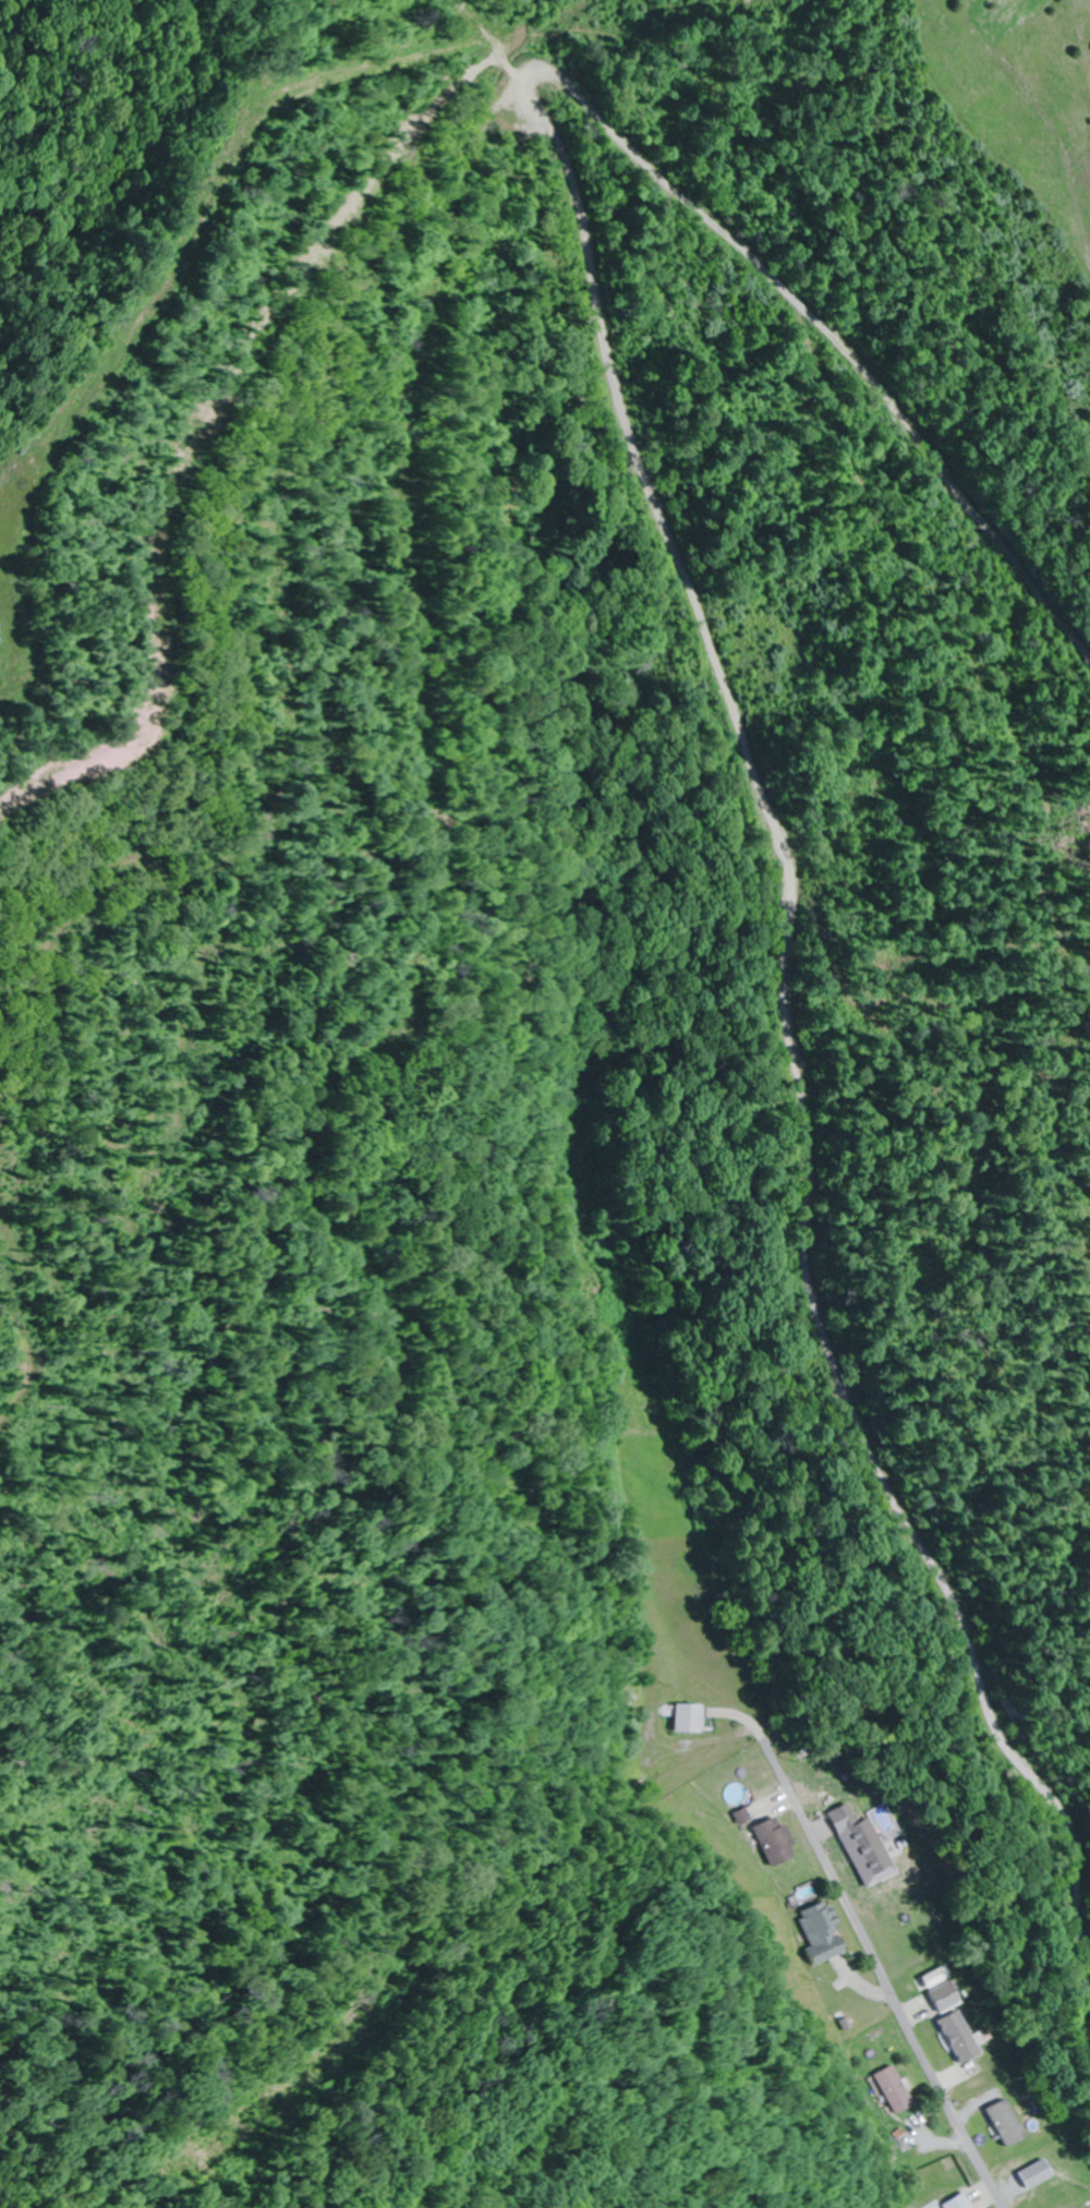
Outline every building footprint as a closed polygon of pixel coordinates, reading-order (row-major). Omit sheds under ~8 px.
[(680,1733),(706,1733),(706,1705),(680,1705),(680,1733)] [(755,1828),(772,1869),(801,1858),(784,1816),(755,1828)] [(886,1852),(869,1820),(841,1834),(857,1866),(886,1852)] [(821,1965),(852,1952),(830,1901),(799,1915),(821,1965)] [(879,2076),(901,2116),(920,2105),(898,2065),(879,2076)] [(967,2194),(947,2207),(948,2207),(977,2207),(967,2194)]
